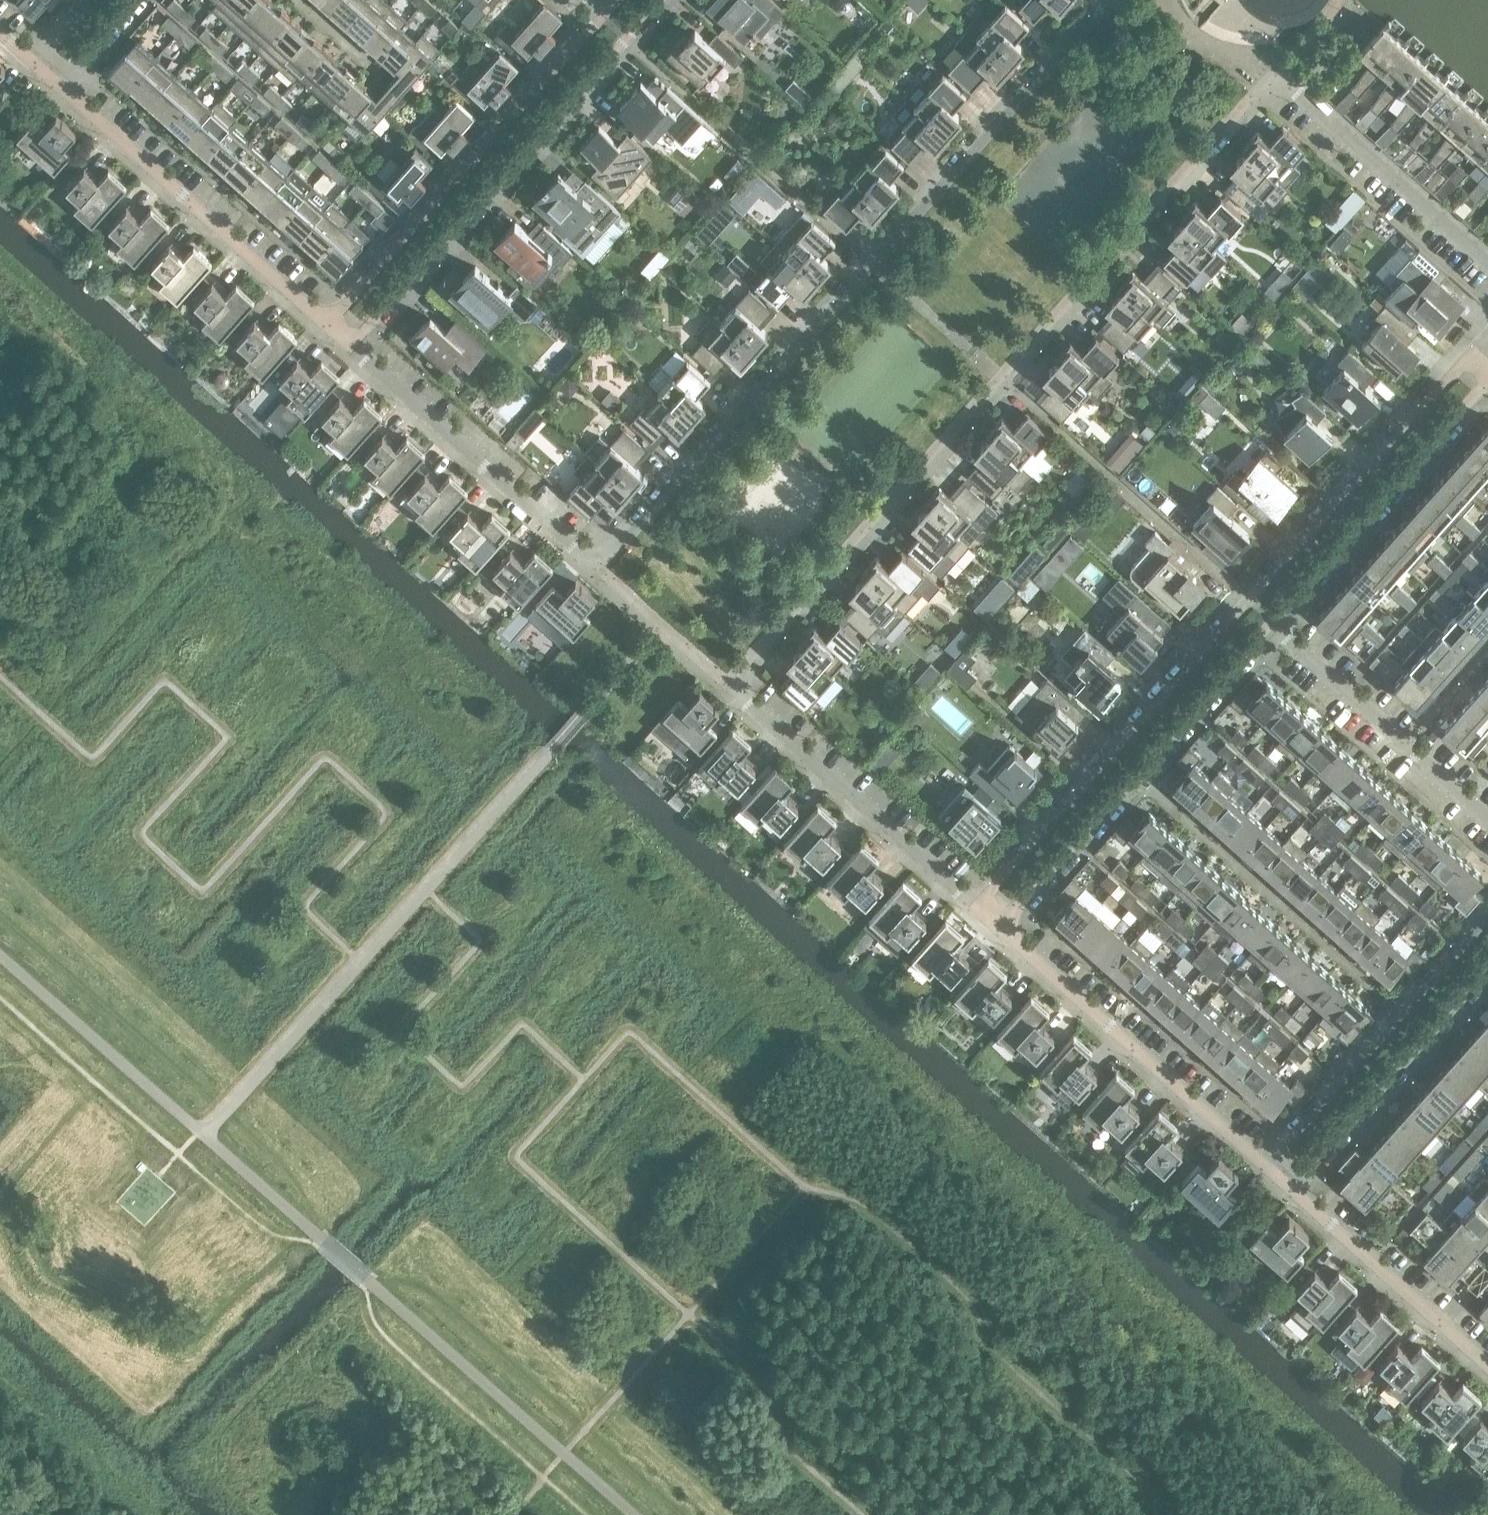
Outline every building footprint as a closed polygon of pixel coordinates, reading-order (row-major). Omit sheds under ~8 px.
[(26,2),(25,4),(35,13),(44,2),(52,8),(57,0),(24,0),(26,2)] [(177,0),(171,0),(167,5),(178,14),(185,7),(177,0)] [(213,7),(229,22),(249,0),(220,0),(213,7)] [(229,22),(246,36),(274,5),(268,0),(249,0),(229,22)] [(365,0),(336,0),(330,7),(336,12),(334,14),(344,23),(365,0)] [(391,4),(386,0),(365,0),(344,23),(355,33),(357,30),(363,36),(391,4)] [(430,0),(423,0),(420,4),(431,14),(437,7),(430,0)] [(476,3),(487,12),(497,0),(479,0),(476,3)] [(756,32),(760,36),(784,9),(774,0),(713,0),(708,5),(720,16),(721,14),(724,17),(720,22),(724,26),(729,21),(732,24),(731,25),(744,37),(752,29),(753,30),(751,31),(754,34),(756,32)] [(919,10),(927,0),(907,0),(919,10)] [(1034,18),(1047,3),(1059,13),(1071,0),(1014,0),(1034,18)] [(1271,40),(1307,0),(1226,0),(1271,40)] [(561,16),(544,1),(514,35),(503,26),(494,36),(512,52),(519,44),(528,53),(534,46),(541,52),(556,36),(549,30),(561,16)] [(981,9),(966,26),(1012,66),(1010,63),(1024,47),(1015,39),(1028,24),(1005,3),(991,19),(981,9)] [(391,4),(363,36),(368,41),(367,43),(377,52),(407,19),(391,4)] [(274,5),(246,36),(262,51),(292,17),(282,8),(280,10),(274,5)] [(196,17),(185,7),(178,14),(189,24),(196,17)] [(182,26),(169,14),(163,20),(177,32),(182,26)] [(441,24),(452,34),(459,26),(448,16),(441,24)] [(292,17),(262,51),(278,65),(306,34),(300,28),(302,26),(292,17)] [(407,19),(377,52),(387,61),(389,59),(395,65),(423,33),(422,32),(416,39),(401,26),(408,19),(407,19)] [(894,26),(887,19),(880,26),(887,33),(894,26)] [(196,39),(182,26),(177,32),(191,45),(196,39)] [(217,36),(206,26),(199,33),(210,43),(217,36)] [(1012,66),(966,26),(969,29),(956,43),(963,50),(948,67),(971,88),(985,72),(997,83),(1012,66)] [(1383,27),(1360,52),(1370,61),(1351,88),(1358,95),(1405,43),(1397,36),(1396,38),(1383,27)] [(684,33),(666,52),(700,83),(709,74),(710,75),(725,58),(734,66),(743,56),(716,32),(708,42),(694,30),(688,36),(684,33)] [(423,33),(395,65),(401,70),(389,83),(399,93),(440,48),(423,33)] [(312,39),(306,34),(278,65),(294,80),(324,46),(314,37),(312,39)] [(228,46),(217,36),(210,43),(221,53),(228,46)] [(118,75),(130,86),(156,56),(136,38),(112,66),(119,73),(118,75)] [(1405,43),(1358,95),(1381,70),(1390,79),(1371,106),(1378,112),(1424,60),(1417,54),(1415,55),(1405,46),(1406,44),(1405,43)] [(324,46),(294,80),(295,80),(301,73),(317,87),(338,63),(333,57),(335,55),(324,46)] [(220,60),(206,48),(201,54),(215,66),(220,60)] [(517,65),(501,50),(470,84),(459,75),(450,85),(468,101),(475,93),(485,102),(490,95),(497,101),(512,85),(505,79),(517,65)] [(249,65),(238,55),(232,62),(243,72),(249,65)] [(156,56),(130,86),(141,96),(143,94),(150,100),(175,73),(156,56)] [(234,72),(220,60),(215,66),(228,78),(234,72)] [(1424,60),(1378,112),(1378,113),(1400,88),(1410,96),(1390,123),(1398,130),(1444,78),(1437,71),(1435,73),(1424,63),(1426,61),(1424,60)] [(344,68),(338,63),(317,87),(333,101),(357,75),(346,66),(344,68)] [(260,75),(249,65),(243,72),(254,82),(260,75)] [(175,73),(150,100),(157,106),(155,108),(167,119),(194,90),(175,73)] [(906,98),(914,105),(949,136),(950,136),(947,133),(962,117),(952,109),(966,93),(943,73),(929,88),(918,78),(903,96),(906,98)] [(357,75),(333,101),(349,116),(371,91),(365,86),(367,84),(357,75)] [(812,95),(794,78),(785,87),(804,104),(812,95)] [(1444,78),(1398,130),(1420,106),(1429,114),(1410,141),(1417,147),(1464,95),(1456,89),(1455,90),(1444,81),(1445,79),(1444,78)] [(703,119),(668,87),(659,97),(641,80),(618,107),(636,123),(632,126),(650,142),(665,126),(682,142),(703,119)] [(257,93),(244,81),(239,87),(252,99),(257,93)] [(377,97),(371,91),(349,116),(366,131),(399,93),(389,83),(377,97)] [(282,94),(271,84),(264,91),(275,101),(282,94)] [(194,90),(167,119),(179,130),(181,128),(188,134),(219,99),(218,98),(212,106),(194,90)] [(271,106),(257,93),(252,99),(266,112),(271,106)] [(293,103),(282,94),(275,101),(286,111),(293,103)] [(1464,95),(1417,147),(1418,148),(1440,123),(1449,132),(1430,158),(1437,165),(1484,113),(1476,106),(1474,108),(1464,98),(1465,96),(1464,95)] [(474,113),(458,98),(427,132),(417,123),(407,133),(425,149),(432,141),(442,150),(447,143),(454,149),(469,133),(462,127),(474,113)] [(886,137),(909,157),(922,142),(934,153),(949,136),(914,105),(906,98),(893,112),(901,120),(886,137)] [(219,99),(188,134),(195,140),(193,142),(205,153),(238,116),(219,99)] [(44,127),(33,118),(17,136),(55,170),(71,152),(64,145),(76,131),(57,113),(44,127)] [(314,122),(303,113),(296,120),(307,130),(314,122)] [(1437,165),(1459,141),(1479,158),(1487,148),(1487,120),(1483,116),(1485,114),(1484,113),(1437,165)] [(296,128),(282,115),(277,121),(290,134),(296,128)] [(238,116),(205,153),(216,163),(218,161),(226,168),(250,140),(232,124),(238,117),(238,116)] [(325,132),(314,122),(307,130),(318,140),(325,132)] [(618,142),(599,125),(580,146),(599,163),(592,172),(618,195),(653,156),(627,133),(618,142)] [(1258,131),(1243,148),(1288,188),(1289,188),(1276,176),(1289,162),(1291,164),(1307,147),(1283,126),(1270,141),(1258,131)] [(309,140),(296,128),(290,134),(304,146),(309,140)] [(250,140),(226,168),(232,174),(231,176),(243,187),(269,157),(250,140)] [(880,142),(852,174),(887,206),(887,205),(885,203),(899,187),(890,178),(904,163),(880,142)] [(330,151),(340,159),(347,152),(337,143),(330,151)] [(374,171),(365,181),(383,197),(390,189),(399,198),(405,191),(412,197),(426,181),(420,175),(432,161),(415,146),(414,148),(409,145),(404,145),(399,147),(397,152),(398,158),(401,162),(385,180),(374,171)] [(1288,188),(1243,148),(1242,148),(1245,151),(1230,167),(1240,175),(1226,190),(1249,211),(1263,195),(1274,205),(1288,188)] [(1479,158),(1487,166),(1487,148),(1479,158)] [(333,161),(319,149),(314,155),(328,167),(333,161)] [(269,157),(243,187),(254,197),(256,195),(263,201),(294,167),(293,166),(287,173),(269,157)] [(347,173),(333,161),(328,167),(341,179),(347,173)] [(1457,183),(1467,171),(1459,164),(1448,175),(1457,183)] [(75,207),(94,222),(127,185),(108,169),(99,180),(85,167),(67,186),(81,199),(75,207)] [(294,167),(263,201),(270,207),(268,210),(280,220),(313,184),(294,167)] [(739,188),(752,198),(766,180),(754,170),(739,188)] [(565,236),(581,250),(593,237),(595,239),(620,211),(585,179),(577,189),(559,172),(549,184),(547,182),(543,187),(544,188),(535,199),(569,231),(565,236)] [(823,206),(846,227),(860,212),(872,222),(887,206),(852,174),(851,175),(854,177),(841,192),(838,189),(823,206)] [(1477,200),(1487,189),(1478,181),(1468,193),(1477,200)] [(371,195),(357,182),(352,188),(365,201),(371,195)] [(313,184),(280,220),(292,231),(294,229),(301,235),(332,200),(313,184)] [(691,195),(679,185),(671,193),(683,204),(691,195)] [(1336,231),(1366,198),(1354,188),(1324,221),(1336,231)] [(384,207),(371,195),(365,201),(379,213),(384,207)] [(1195,201),(1180,217),(1226,258),(1227,257),(1213,244),(1226,229),(1230,233),(1244,217),(1221,196),(1207,211),(1195,201)] [(332,200),(301,235),(308,241),(306,243),(317,254),(350,217),(332,200)] [(697,233),(709,243),(737,212),(725,201),(697,233)] [(117,245),(136,261),(169,223),(151,207),(142,218),(127,205),(110,224),(124,237),(117,245)] [(803,211),(774,243),(783,251),(818,282),(819,282),(816,279),(831,263),(821,255),(834,241),(811,221),(812,219),(803,211)] [(350,217),(317,254),(329,265),(331,262),(339,269),(370,235),(350,217)] [(1226,258),(1180,217),(1180,218),(1183,220),(1168,236),(1177,245),(1164,260),(1187,281),(1201,265),(1212,274),(1226,258)] [(507,266),(524,281),(528,284),(532,285),(537,284),(541,281),(559,261),(562,263),(573,251),(544,225),(534,237),(515,220),(496,242),(514,258),(507,266)] [(1339,251),(1352,237),(1343,228),(1330,242),(1339,251)] [(160,283),(178,299),(212,262),(194,245),(184,256),(170,243),(152,263),(167,275),(160,283)] [(1304,266),(1315,253),(1304,243),(1293,256),(1304,266)] [(661,247),(642,269),(651,277),(670,256),(661,247)] [(755,283),(778,304),(791,288),(803,299),(818,282),(783,251),(785,254),(773,268),(770,266),(755,283)] [(737,253),(728,263),(748,281),(757,271),(737,253)] [(1305,299),(1329,271),(1315,259),(1291,287),(1305,299)] [(725,263),(715,274),(727,285),(737,273),(725,263)] [(497,283),(476,264),(463,279),(465,280),(455,291),(454,289),(452,291),(488,323),(509,299),(511,296),(508,294),(498,284),(499,282),(497,283)] [(1133,270),(1118,287),(1161,325),(1175,309),(1167,302),(1182,286),(1158,266),(1145,281),(1133,270)] [(1406,283),(1390,302),(1412,322),(1420,312),(1438,328),(1455,310),(1454,309),(1461,301),(1450,291),(1450,290),(1432,275),(1417,292),(1406,283)] [(203,321),(221,337),(255,300),(236,283),(227,294),(212,281),(195,301),(209,314),(203,321)] [(509,299),(529,316),(540,304),(517,284),(508,294),(511,296),(509,299)] [(1274,299),(1281,292),(1274,285),(1267,293),(1274,299)] [(1161,325),(1118,287),(1117,288),(1120,290),(1106,306),(1115,314),(1101,330),(1124,350),(1153,319),(1160,326),(1161,325)] [(714,313),(713,313),(756,352),(756,351),(754,349),(768,333),(759,325),(773,309),(749,289),(721,320),(714,313)] [(1412,322),(1390,302),(1377,316),(1387,325),(1367,347),(1397,374),(1417,352),(1407,342),(1419,328),(1412,322)] [(1254,323),(1241,311),(1230,323),(1244,335),(1254,323)] [(756,352),(713,313),(699,330),(706,337),(692,352),(715,373),(729,358),(741,369),(756,352)] [(431,315),(411,338),(443,366),(457,350),(470,362),(487,342),(459,316),(447,330),(431,315)] [(245,359),(263,376),(297,338),(279,322),(269,332),(255,319),(238,339),(252,352),(245,359)] [(1071,340),(1055,357),(1090,389),(1098,396),(1113,379),(1105,372),(1119,356),(1096,336),(1082,351),(1071,340)] [(1277,365),(1255,347),(1248,356),(1270,374),(1277,365)] [(1324,388),(1357,419),(1378,396),(1362,382),(1372,371),(1373,371),(1349,349),(1337,362),(1343,367),(1324,388)] [(1090,389),(1055,357),(1058,360),(1043,376),(1053,384),(1039,400),(1062,420),(1090,389)] [(288,397),(306,414),(340,376),(322,360),(312,370),(298,358),(280,377),(294,390),(288,397)] [(659,389),(658,390),(693,422),(694,421),(691,419),(706,403),(697,394),(710,379),(687,358),(673,373),(661,362),(647,378),(659,389)] [(1174,393),(1183,400),(1207,372),(1198,364),(1174,393)] [(569,376),(560,386),(570,395),(579,385),(569,376)] [(1201,382),(1190,394),(1197,401),(1208,389),(1201,382)] [(622,398),(611,389),(602,399),(613,408),(622,398)] [(630,422),(653,443),(667,428),(679,438),(693,422),(658,390),(658,391),(661,393),(648,407),(645,405),(630,422)] [(1279,422),(1285,434),(1283,436),(1309,459),(1332,433),(1318,421),(1326,411),(1302,390),(1301,392),(1292,400),(1297,405),(1279,422)] [(284,431),(301,413),(283,396),(266,414),(284,431)] [(330,436),(349,452),(382,414),(364,398),(355,409),(340,396),(323,415),(337,428),(330,436)] [(515,430),(525,439),(545,416),(536,407),(515,430)] [(1002,417),(987,434),(1032,475),(1032,474),(1019,462),(1033,447),(1035,450),(1051,433),(1028,412),(1014,427),(1002,417)] [(1147,438),(1155,430),(1147,423),(1140,430),(1147,438)] [(1478,437),(1487,446),(1487,426),(1478,437)] [(600,435),(585,451),(588,453),(631,491),(629,488),(643,472),(634,464),(648,449),(625,428),(610,444),(600,435)] [(523,438),(515,431),(506,440),(515,448),(523,438)] [(1119,471),(1143,443),(1130,432),(1106,459),(1119,471)] [(373,474),(391,490),(425,452),(407,436),(397,447),(383,434),(365,453),(380,466),(373,474)] [(1032,475),(987,434),(989,436),(975,452),(984,461),(970,476),(993,497),(1008,481),(1018,490),(1032,475)] [(1478,437),(1462,455),(1487,478),(1487,446),(1478,437)] [(1235,470),(1222,484),(1246,505),(1257,493),(1276,509),(1296,487),(1277,470),(1283,463),(1267,448),(1242,476),(1235,470)] [(631,491),(588,453),(574,469),(581,476),(567,492),(590,513),(604,497),(616,508),(631,491)] [(1462,455),(1446,473),(1469,493),(1484,476),(1487,479),(1487,478),(1462,455)] [(416,512),(434,528),(468,491),(449,474),(440,485),(426,472),(408,492),(422,504),(416,512)] [(1469,493),(1446,473),(1430,491),(1459,516),(1462,513),(1475,499),(1469,493)] [(940,486),(924,503),(970,544),(971,543),(969,542),(997,510),(965,482),(951,497),(940,486)] [(1213,503),(1193,524),(1229,556),(1249,533),(1228,514),(1238,504),(1217,486),(1207,497),(1213,503)] [(1115,509),(1125,498),(1114,487),(1104,499),(1115,509)] [(1459,516),(1430,491),(1414,509),(1437,529),(1443,534),(1455,520),(1459,516)] [(970,544),(924,503),(924,504),(927,506),(912,522),(921,530),(908,545),(941,576),(970,544)] [(1437,529),(1414,509),(1398,527),(1426,552),(1427,551),(1421,546),(1437,529)] [(458,550),(477,566),(510,529),(492,512),(482,523),(468,510),(451,530),(465,542),(458,550)] [(1465,529),(1471,521),(1462,513),(1459,516),(1455,520),(1465,529)] [(1048,549),(1072,524),(1064,516),(1048,533),(1050,535),(1042,544),(1048,549)] [(1083,540),(1095,527),(1083,516),(1071,529),(1083,540)] [(1480,529),(1471,521),(1465,529),(1473,536),(1480,529)] [(1426,552),(1398,527),(1382,544),(1404,565),(1411,570),(1426,552)] [(1131,573),(1133,577),(1143,585),(1147,581),(1180,611),(1204,584),(1186,568),(1195,558),(1172,538),(1168,542),(1155,530),(1145,542),(1149,545),(1132,564),(1130,568),(1131,573)] [(1046,588),(1083,546),(1070,534),(1033,576),(1046,588)] [(1018,584),(1046,553),(1035,544),(1007,575),(1018,584)] [(1404,565),(1382,544),(1366,562),(1388,582),(1404,565)] [(501,588),(519,604),(553,567),(534,550),(525,561),(511,548),(493,568),(508,581),(501,588)] [(862,572),(905,611),(922,592),(928,598),(940,585),(902,551),(889,566),(877,555),(862,572)] [(1462,559),(1471,566),(1478,559),(1469,551),(1462,559)] [(1437,568),(1444,561),(1435,553),(1428,560),(1437,568)] [(1487,567),(1478,559),(1471,566),(1480,575),(1483,571),(1487,575),(1487,566),(1487,567)] [(1453,568),(1444,561),(1437,568),(1446,576),(1453,568)] [(1388,582),(1366,562),(1350,580),(1372,600),(1388,582)] [(905,611),(862,572),(861,573),(864,575),(849,591),(859,600),(845,615),(868,636),(896,604),(904,611),(905,611)] [(987,620),(1014,588),(1000,576),(973,608),(987,620)] [(574,634),(590,616),(583,610),(596,595),(576,578),(563,592),(552,583),(536,601),(574,634)] [(1474,594),(1487,607),(1487,578),(1474,594)] [(1372,600),(1350,580),(1334,598),(1357,618),(1372,600)] [(1391,592),(1401,600),(1407,592),(1398,584),(1391,592)] [(1430,595),(1439,602),(1446,595),(1437,587),(1430,595)] [(1458,612),(1480,632),(1487,623),(1487,607),(1474,594),(1466,588),(1453,601),(1455,603),(1451,606),(1458,612)] [(1416,600),(1407,592),(1401,600),(1409,608),(1416,600)] [(1453,601),(1446,595),(1439,602),(1448,610),(1451,606),(1455,603),(1453,601)] [(1107,630),(1141,660),(1163,635),(1148,623),(1157,613),(1137,596),(1107,630)] [(1357,618),(1334,598),(1317,616),(1328,626),(1327,626),(1346,642),(1359,628),(1363,624),(1357,618)] [(1480,632),(1458,612),(1442,630),(1464,650),(1480,632)] [(1359,628),(1368,636),(1375,628),(1366,620),(1363,624),(1359,628)] [(814,625),(799,642),(834,674),(835,673),(832,671),(845,656),(848,659),(863,642),(840,621),(826,636),(814,625)] [(1398,630),(1407,638),(1414,630),(1405,622),(1398,630)] [(1464,650),(1442,630),(1436,624),(1423,639),(1414,630),(1407,638),(1415,645),(1416,646),(1419,643),(1420,642),(1448,668),(1464,650)] [(1065,674),(1100,706),(1121,683),(1111,674),(1114,670),(1106,663),(1115,653),(1085,627),(1061,654),(1073,665),(1065,674)] [(1384,636),(1375,628),(1368,636),(1378,644),(1384,636)] [(834,674),(799,642),(799,643),(801,645),(787,661),(796,669),(783,685),(806,706),(834,674)] [(1420,642),(1419,643),(1416,646),(1415,645),(1403,659),(1410,665),(1432,686),(1448,668),(1420,642)] [(964,648),(946,668),(967,687),(976,676),(966,667),(975,657),(964,648)] [(1370,662),(1379,670),(1386,663),(1376,655),(1370,662)] [(924,690),(941,670),(931,661),(913,681),(924,690)] [(1406,695),(1416,704),(1432,686),(1410,665),(1393,684),(1405,695),(1406,695)] [(1266,680),(1265,681),(1256,672),(1244,685),(1243,685),(1230,700),(1241,711),(1248,704),(1265,719),(1285,696),(1266,680)] [(1015,712),(1059,752),(1076,733),(1072,729),(1087,712),(1047,676),(1015,712)] [(1475,692),(1487,703),(1487,677),(1475,692)] [(680,697),(663,715),(653,727),(690,760),(717,730),(707,721),(719,706),(700,689),(687,703),(680,697)] [(1475,692),(1459,710),(1487,735),(1487,703),(1475,692)] [(1303,712),(1285,696),(1265,719),(1283,735),(1303,712)] [(918,726),(930,713),(917,702),(906,715),(918,726)] [(1487,735),(1459,710),(1442,728),(1453,737),(1452,738),(1471,754),(1487,735)] [(1300,751),(1321,728),(1303,712),(1283,735),(1276,742),(1294,758),(1300,751)] [(699,765),(717,781),(714,785),(728,798),(756,767),(741,755),(751,744),(733,728),(699,765)] [(1248,737),(1237,728),(1230,736),(1240,746),(1248,737)] [(1339,744),(1321,728),(1300,751),(1318,767),(1339,744)] [(880,772),(903,746),(891,735),(868,761),(880,772)] [(1236,751),(1225,741),(1217,750),(1228,760),(1236,751)] [(1003,785),(1017,798),(1035,779),(1027,772),(1043,755),(1034,748),(1025,758),(1010,744),(987,769),(979,762),(969,772),(994,795),(1003,785)] [(1258,762),(1266,753),(1256,744),(1248,753),(1258,762)] [(1356,760),(1339,744),(1318,767),(1336,783),(1356,760)] [(1189,745),(1175,761),(1185,770),(1173,784),(1191,801),(1212,778),(1194,763),(1201,756),(1189,745)] [(1277,763),(1266,753),(1258,762),(1269,772),(1277,763)] [(1479,762),(1487,770),(1487,755),(1487,754),(1479,762)] [(1254,767),(1244,758),(1236,767),(1246,776),(1254,767)] [(1374,776),(1356,760),(1336,783),(1354,799),(1374,776)] [(775,766),(742,803),(760,819),(767,812),(781,825),(798,805),(784,793),(794,782),(775,766)] [(1265,777),(1254,767),(1246,776),(1257,786),(1265,777)] [(1302,785),(1291,776),(1283,785),(1294,794),(1302,785)] [(1392,792),(1374,776),(1354,799),(1372,815),(1392,792)] [(1212,778),(1191,801),(1209,817),(1230,794),(1212,778)] [(939,811),(976,845),(1001,817),(964,784),(939,811)] [(1305,804),(1313,795),(1302,785),(1294,794),(1305,804)] [(1282,808),(1290,799),(1279,790),(1271,799),(1282,808)] [(1410,808),(1392,792),(1372,815),(1390,831),(1410,808)] [(1230,794),(1209,817),(1227,833),(1247,810),(1230,794)] [(1293,818),(1301,809),(1290,799),(1282,808),(1293,818)] [(818,804),(784,842),(803,858),(809,850),(823,863),(841,844),(827,831),(836,820),(818,804)] [(1428,824),(1410,808),(1390,831),(1383,838),(1401,854),(1428,824)] [(1247,810),(1227,833),(1245,849),(1265,826),(1247,810)] [(1136,825),(1126,816),(1112,831),(1124,842),(1130,835),(1147,850),(1168,827),(1149,811),(1136,825)] [(1335,820),(1325,811),(1317,819),(1328,829),(1335,820)] [(1320,838),(1328,829),(1317,819),(1309,828),(1320,838)] [(1346,830),(1335,820),(1328,829),(1339,838),(1346,830)] [(1446,840),(1428,824),(1401,854),(1419,870),(1446,840)] [(1265,826),(1245,849),(1263,865),(1290,835),(1289,835),(1283,842),(1265,826)] [(1185,843),(1168,827),(1147,850),(1141,857),(1159,873),(1185,843)] [(1339,838),(1328,829),(1320,838),(1331,847),(1339,838)] [(1290,835),(1263,865),(1281,881),(1301,858),(1307,851),(1290,835)] [(1373,849),(1363,840),(1355,849),(1366,858),(1373,849)] [(1464,856),(1446,840),(1419,870),(1437,886),(1464,856)] [(861,842),(827,880),(845,896),(852,888),(865,901),(883,882),(869,869),(879,858),(861,842)] [(1203,859),(1185,843),(1159,873),(1176,889),(1203,859)] [(1376,868),(1384,859),(1373,849),(1366,858),(1376,868)] [(1353,872),(1361,863),(1351,854),(1343,863),(1353,872)] [(1483,873),(1464,856),(1437,886),(1438,887),(1444,880),(1461,895),(1454,902),(1466,912),(1480,897),(1470,887),(1483,873)] [(1130,868),(1119,858),(1111,867),(1122,877),(1130,868)] [(1301,858),(1281,881),(1299,897),(1319,874),(1301,858)] [(1221,875),(1203,859),(1176,889),(1194,905),(1221,875)] [(1364,882),(1372,873),(1361,863),(1353,872),(1364,882)] [(1119,882),(1108,872),(1100,881),(1111,891),(1119,882)] [(1401,890),(1409,881),(1399,872),(1391,881),(1401,890)] [(1319,874),(1299,897),(1316,913),(1337,890),(1319,874)] [(1148,884),(1138,875),(1130,883),(1140,893),(1148,884)] [(1239,891),(1221,875),(1194,905),(1212,921),(1239,891)] [(1072,877),(1058,892),(1068,901),(1055,915),(1074,932),(1094,910),(1077,894),(1084,887),(1072,877)] [(903,880),(870,918),(864,924),(896,953),(926,920),(912,907),(921,897),(903,880)] [(1420,891),(1409,881),(1401,890),(1412,900),(1420,891)] [(1151,902),(1159,894),(1148,884),(1140,893),(1151,902)] [(1397,896),(1387,886),(1379,895),(1389,904),(1397,896)] [(1136,898),(1125,888),(1117,897),(1129,907),(1136,898)] [(1337,890),(1316,913),(1334,929),(1355,907),(1337,890)] [(1237,930),(1257,907),(1239,891),(1212,921),(1230,937),(1237,930)] [(1400,914),(1408,905),(1397,896),(1389,904),(1400,914)] [(1139,916),(1147,907),(1136,898),(1129,907),(1139,916)] [(1430,916),(1438,907),(1427,898),(1419,906),(1430,916)] [(1355,907),(1334,929),(1352,945),(1373,923),(1373,922),(1379,915),(1361,899),(1355,907)] [(1094,910),(1074,932),(1092,948),(1112,926),(1121,916),(1103,900),(1094,910)] [(1184,916),(1173,907),(1165,915),(1176,925),(1184,916)] [(1275,923),(1257,907),(1237,930),(1254,946),(1275,923)] [(1418,930),(1426,921),(1415,912),(1407,920),(1418,930)] [(1187,934),(1195,926),(1184,916),(1176,925),(1187,934)] [(946,918),(912,956),(930,972),(937,965),(951,978),(952,976),(959,982),(969,971),(962,965),(969,958),(954,945),(964,935),(946,918)] [(1164,939),(1172,930),(1161,920),(1153,929),(1164,939)] [(1272,962),(1293,939),(1275,923),(1254,946),(1248,953),(1266,969),(1272,962)] [(1373,923),(1352,945),(1370,961),(1391,938),(1373,923)] [(1112,926),(1092,948),(1110,964),(1136,934),(1130,941),(1112,926)] [(1182,939),(1172,930),(1164,939),(1174,948),(1182,939)] [(1136,934),(1110,964),(1128,980),(1154,950),(1136,934)] [(1391,938),(1370,961),(1389,978),(1402,964),(1412,973),(1426,957),(1414,947),(1408,954),(1391,938)] [(1311,955),(1293,939),(1272,962),(1290,978),(1311,955)] [(1217,951),(1207,941),(1199,950),(1210,959),(1217,951)] [(1154,950),(1128,980),(1146,996),(1166,974),(1148,958),(1155,951),(1154,950)] [(1210,960),(1210,959),(1199,950),(1191,958),(1202,969),(1210,960)] [(1228,960),(1217,951),(1210,959),(1210,960),(1220,969),(1228,960)] [(1329,971),(1311,955),(1290,978),(1308,994),(1329,971)] [(988,957),(955,994),(973,1010),(980,1003),(994,1016),(1011,996),(997,984),(1007,973),(988,957)] [(1212,977),(1220,969),(1210,960),(1202,969),(1212,977)] [(1164,1012),(1184,989),(1190,982),(1172,966),(1166,974),(1146,996),(1164,1012)] [(1255,980),(1245,971),(1237,980),(1247,989),(1255,980)] [(1346,987),(1329,971),(1308,994),(1326,1010),(1346,987)] [(1258,999),(1266,990),(1255,980),(1247,989),(1258,999)] [(1244,994),(1233,984),(1225,993),(1236,1003),(1244,994)] [(1374,1016),(1363,1007),(1365,1004),(1346,987),(1326,1010),(1328,1011),(1320,1020),(1336,1034),(1337,1033),(1349,1043),(1374,1016)] [(1184,989),(1164,1012),(1181,1028),(1202,1005),(1184,989)] [(1246,1012),(1254,1003),(1244,994),(1236,1003),(1246,1012)] [(1031,995),(997,1032),(1015,1049),(1022,1041),(1036,1054),(1054,1034),(1040,1022),(1049,1011),(1031,995)] [(1202,1005),(1181,1028),(1199,1044),(1219,1021),(1226,1014),(1208,998),(1202,1005)] [(1291,1012),(1281,1003),(1273,1012),(1283,1021),(1291,1012)] [(1302,1022),(1291,1012),(1283,1021),(1294,1031),(1302,1022)] [(1226,1014),(1219,1021),(1199,1044),(1217,1060),(1244,1030),(1226,1014)] [(1280,1026),(1268,1016),(1260,1025),(1272,1035),(1280,1026)] [(1290,1035),(1280,1026),(1272,1035),(1282,1044),(1290,1035)] [(1309,1028),(1301,1037),(1312,1047),(1320,1038),(1309,1028)] [(1480,1028),(1466,1044),(1487,1064),(1487,1035),(1480,1028)] [(1255,1053),(1262,1046),(1244,1030),(1217,1060),(1235,1076),(1255,1053)] [(1074,1033),(1040,1070),(1058,1087),(1065,1079),(1079,1092),(1096,1073),(1082,1060),(1092,1049),(1074,1033)] [(1308,1051),(1297,1042),(1289,1050),(1300,1060),(1308,1051)] [(1466,1044),(1451,1060),(1477,1083),(1487,1070),(1487,1064),(1466,1044)] [(1262,1046),(1255,1053),(1235,1076),(1253,1092),(1280,1062),(1262,1046)] [(1477,1083),(1451,1060),(1437,1076),(1462,1099),(1477,1083)] [(1280,1062),(1253,1092),(1272,1109),(1284,1095),(1295,1104),(1309,1088),(1297,1078),(1290,1085),(1274,1070),(1280,1063),(1280,1062)] [(1116,1071),(1083,1109),(1101,1125),(1107,1118),(1122,1130),(1139,1111),(1125,1098),(1134,1087),(1116,1071)] [(1462,1099),(1437,1076),(1423,1092),(1448,1115),(1462,1099)] [(1448,1115),(1423,1092),(1408,1108),(1433,1131),(1448,1115)] [(1433,1131),(1408,1108),(1394,1124),(1419,1147),(1433,1131)] [(1177,1126),(1159,1109),(1125,1147),(1130,1151),(1122,1161),(1140,1176),(1155,1160),(1164,1168),(1166,1166),(1177,1175),(1191,1159),(1181,1150),(1182,1149),(1167,1136),(1177,1126)] [(1487,1123),(1482,1117),(1472,1128),(1478,1134),(1487,1123)] [(1419,1147),(1394,1124),(1379,1140),(1405,1163),(1419,1147)] [(1459,1155),(1469,1144),(1463,1138),(1453,1149),(1459,1155)] [(1405,1163),(1379,1140),(1366,1156),(1391,1178),(1405,1163)] [(1366,1156),(1355,1146),(1339,1164),(1349,1173),(1341,1184),(1366,1206),(1375,1196),(1397,1216),(1413,1198),(1391,1178),(1366,1156)] [(1471,1164),(1481,1154),(1474,1148),(1465,1158),(1471,1164)] [(1450,1166),(1459,1155),(1453,1149),(1443,1160),(1450,1166)] [(1182,1179),(1220,1213),(1236,1195),(1225,1185),(1238,1171),(1218,1153),(1206,1168),(1198,1161),(1182,1179)] [(1461,1175),(1471,1164),(1465,1158),(1455,1169),(1461,1175)] [(1428,1190),(1440,1176),(1434,1171),(1422,1184),(1428,1190)] [(1469,1192),(1477,1199),(1487,1209),(1487,1180),(1484,1176),(1469,1192)] [(1442,1197),(1452,1186),(1445,1180),(1436,1191),(1442,1197)] [(1433,1207),(1442,1197),(1436,1191),(1426,1201),(1433,1207)] [(1462,1215),(1487,1238),(1487,1237),(1487,1209),(1477,1199),(1462,1215)] [(1487,1238),(1462,1215),(1453,1207),(1440,1222),(1449,1230),(1474,1253),(1487,1238)] [(1474,1253),(1449,1230),(1440,1222),(1426,1210),(1410,1228),(1433,1248),(1424,1258),(1449,1281),(1458,1271),(1469,1280),(1485,1262),(1474,1253)] [(1276,1231),(1266,1221),(1249,1239),(1287,1273),(1303,1255),(1296,1248),(1309,1234),(1289,1216),(1276,1231)] [(1357,1286),(1339,1270),(1329,1280),(1315,1268),(1313,1269),(1304,1260),(1285,1282),(1294,1290),(1297,1287),(1307,1296),(1292,1313),(1310,1329),(1318,1319),(1323,1324),(1357,1286)] [(1478,1288),(1487,1297),(1487,1277),(1478,1288)] [(1480,1308),(1487,1315),(1487,1298),(1480,1308)] [(1398,1323),(1380,1307),(1370,1318),(1356,1305),(1332,1331),(1339,1338),(1331,1348),(1351,1367),(1355,1363),(1359,1367),(1398,1323)] [(1440,1360),(1421,1344),(1412,1355),(1397,1342),(1380,1361),(1394,1374),(1388,1382),(1406,1398),(1440,1360)] [(1364,1387),(1352,1377),(1345,1386),(1356,1396),(1364,1387)] [(1481,1397),(1463,1381),(1453,1392),(1439,1379),(1421,1399),(1436,1412),(1429,1419),(1447,1435),(1481,1397)] [(1480,1416),(1463,1436),(1477,1448),(1470,1456),(1487,1471),(1487,1423),(1480,1416)]
